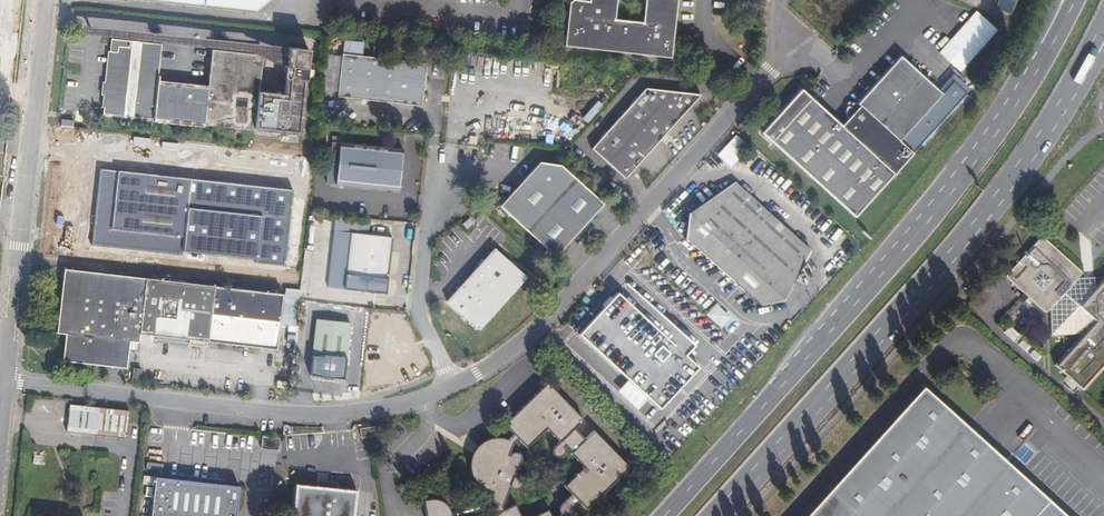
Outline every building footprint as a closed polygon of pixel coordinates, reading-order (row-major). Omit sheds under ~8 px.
[(256,10),(267,0),(164,0),(256,10)] [(570,5),(565,47),(671,58),(677,0),(645,0),(643,23),(615,20),(617,0),(591,0),(591,3),(573,1),(570,5)] [(977,12),(940,54),(961,73),(997,32),(977,12)] [(537,28),(528,27),(527,37),(536,38),(537,28)] [(211,50),(207,86),(202,86),(203,80),(161,76),(161,81),(157,81),(161,44),(110,39),(103,114),(254,128),(254,131),(302,136),(310,53),(289,51),(289,54),(287,68),(285,96),(258,93),(262,55),(211,50)] [(362,44),(341,42),(336,96),(420,104),(423,62),(361,57),(362,44)] [(840,128),(810,100),(772,141),(854,216),(913,152),(899,139),(939,96),(899,59),(857,105),(851,104),(851,109),(846,109),(844,112),(845,123),(840,128)] [(957,78),(939,96),(899,139),(913,152),(971,90),(957,78)] [(646,89),(593,150),(626,179),(700,96),(646,89)] [(58,124),(58,132),(70,133),(71,125),(58,124)] [(731,166),(749,146),(737,134),(718,154),(731,166)] [(405,151),(342,145),(341,165),(334,165),(334,170),(330,170),(329,189),(401,195),(405,151)] [(538,163),(499,206),(554,256),(602,204),(561,166),(538,163)] [(283,267),(291,191),(99,170),(91,246),(181,256),(181,253),(255,261),(254,264),(283,267)] [(734,182),(688,214),(685,238),(759,305),(781,301),(809,250),(734,182)] [(335,220),(335,230),(369,232),(369,222),(335,220)] [(391,239),(350,234),(344,289),(385,294),(391,239)] [(1097,285),(1095,276),(1090,277),(1079,279),(1081,272),(1041,236),(1004,277),(1044,313),(1051,309),(1049,329),(1079,333),(1082,335),(1055,365),(1082,389),(1103,364),(1103,277),(1097,285)] [(523,279),(492,251),(445,303),(476,331),(523,279)] [(69,337),(67,363),(130,369),(133,343),(142,344),(143,336),(278,350),(284,296),(67,273),(61,336),(69,337)] [(620,294),(617,292),(579,334),(661,409),(699,368),(685,355),(694,345),(628,285),(620,294)] [(299,293),(286,291),(282,327),(296,328),(299,293)] [(350,325),(315,321),(309,376),(344,380),(350,325)] [(1019,336),(1008,327),(1003,333),(1014,342),(1019,336)] [(573,514),(571,511),(579,504),(586,511),(629,468),(592,432),(584,440),(573,430),(582,422),(546,386),(504,427),(511,435),(506,440),(502,439),(496,439),(490,440),(483,442),(478,447),(474,451),(471,458),(469,466),(470,474),(473,482),(478,488),(482,492),(490,495),(489,500),(492,509),(495,515),(493,515),(517,515),(513,507),(500,511),(507,492),(514,492),(517,490),(518,486),(516,481),(511,479),(516,462),(514,458),(510,456),(507,459),(507,460),(503,460),(507,446),(513,441),(522,451),(540,431),(555,444),(550,450),(550,456),(554,460),(560,459),(563,455),(561,450),(559,448),(561,446),(569,455),(566,457),(580,471),(563,489),(568,498),(558,508),(555,513),(556,515),(558,515),(571,515),(573,514)] [(924,388),(808,515),(1066,515),(924,388)] [(128,413),(69,407),(66,434),(125,440),(128,413)] [(317,478),(316,488),(337,491),(339,480),(317,478)] [(155,479),(151,515),(235,515),(238,488),(155,479)] [(295,486),(292,515),(353,515),(356,493),(337,491),(316,488),(295,486)] [(452,512),(453,515),(470,515),(492,509),(489,500),(452,512)] [(424,503),(425,515),(453,515),(452,512),(436,502),(424,503)]
